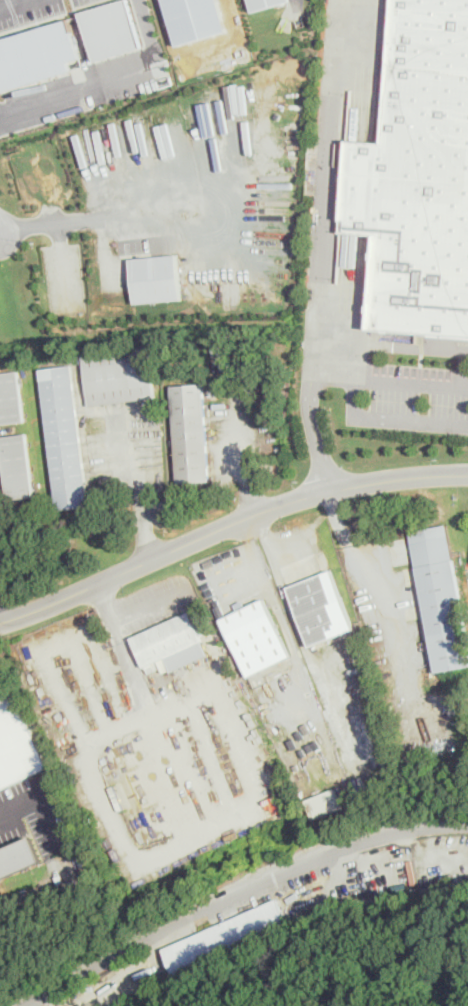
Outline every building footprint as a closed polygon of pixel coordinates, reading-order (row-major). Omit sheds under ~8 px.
[(97,59),(144,45),(130,0),(121,0),(82,10),(97,59)] [(176,46),(228,31),(218,0),(162,0),(176,46)] [(255,14),(291,3),(290,0),(251,0),(255,14)] [(384,140),(349,138),(343,228),(376,231),(369,327),(467,334),(467,0),(394,0),(384,140)] [(2,90),(73,69),(70,60),(82,56),(71,19),(0,40),(0,83),(2,90)] [(129,258),(176,253),(181,298),(133,303),(129,258)] [(81,354),(88,405),(154,396),(147,345),(81,354)] [(38,369),(56,510),(88,505),(70,364),(38,369)] [(23,420),(17,370),(0,373),(0,423),(23,420)] [(172,385),(177,481),(209,479),(203,383),(172,385)] [(8,499),(33,496),(24,432),(0,436),(0,443),(8,499)] [(467,664),(467,638),(445,523),(408,530),(434,671),(467,664)] [(288,585),(331,569),(355,628),(310,645),(288,585)] [(221,617),(248,676),(291,654),(263,597),(221,617)] [(131,636),(189,611),(209,654),(173,670),(172,668),(164,672),(161,667),(147,673),(131,636)] [(1,787),(48,767),(13,694),(0,700),(0,785),(1,787)] [(316,818),(343,806),(335,788),(308,799),(316,818)] [(1,878),(43,860),(31,835),(0,850),(0,876),(1,878)] [(161,949),(174,978),(289,927),(277,898),(161,949)]
